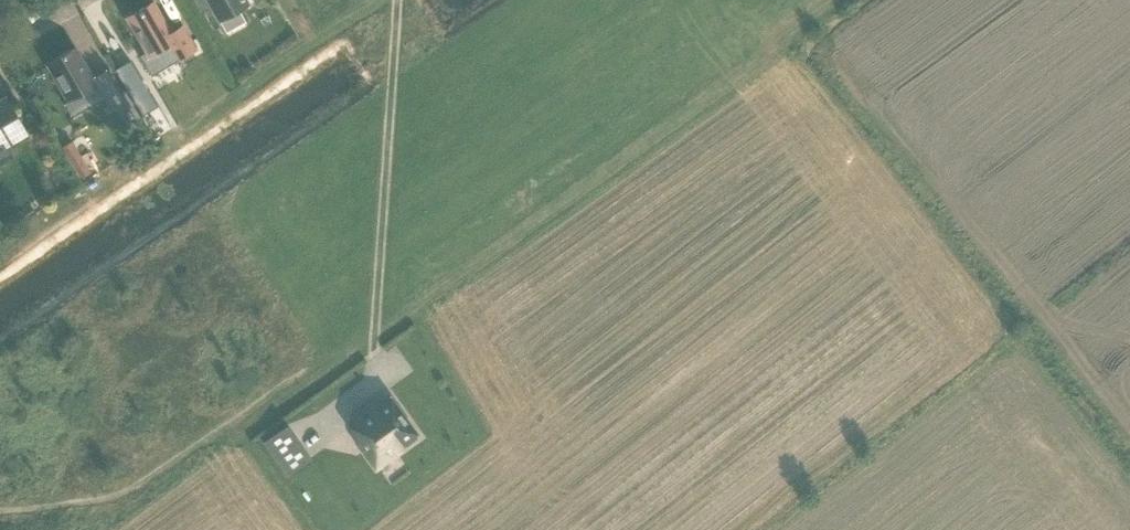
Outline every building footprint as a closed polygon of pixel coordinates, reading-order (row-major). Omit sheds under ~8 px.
[(220,20),(227,32),(246,21),(239,9),(249,4),(247,0),(208,0),(220,20)] [(154,1),(127,17),(149,56),(144,59),(152,74),(197,48),(183,26),(172,32),(154,1)] [(76,47),(47,63),(68,101),(88,90),(95,103),(105,98),(76,47)] [(131,60),(116,69),(143,114),(157,106),(131,60)] [(105,82),(116,102),(128,95),(117,75),(105,82)] [(0,101),(0,147),(26,132),(6,97),(0,101)] [(63,147),(81,178),(92,171),(73,141),(63,147)] [(419,435),(391,396),(351,424),(362,439),(358,441),(376,466),(419,435)] [(312,458),(288,425),(264,442),(288,475),(312,458)]
